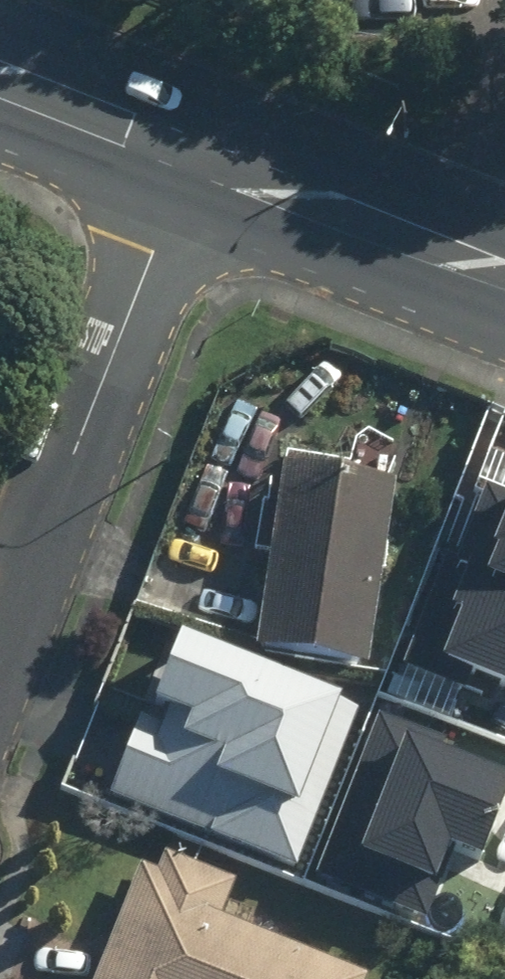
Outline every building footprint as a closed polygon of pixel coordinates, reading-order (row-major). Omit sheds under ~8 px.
[(389,483),(280,467),(252,655),(362,671),(389,483)] [(504,492),(502,519),(449,499),(377,685),(504,734),(504,492)] [(334,724),(132,646),(110,700),(155,718),(147,737),(121,727),(91,800),(278,876),(334,724)] [(436,740),(366,718),(316,870),(400,897),(412,859),(449,871),(475,791),(425,775),(436,740)] [(232,882),(164,857),(158,875),(137,867),(96,978),(364,978),(217,924),(232,882)]
